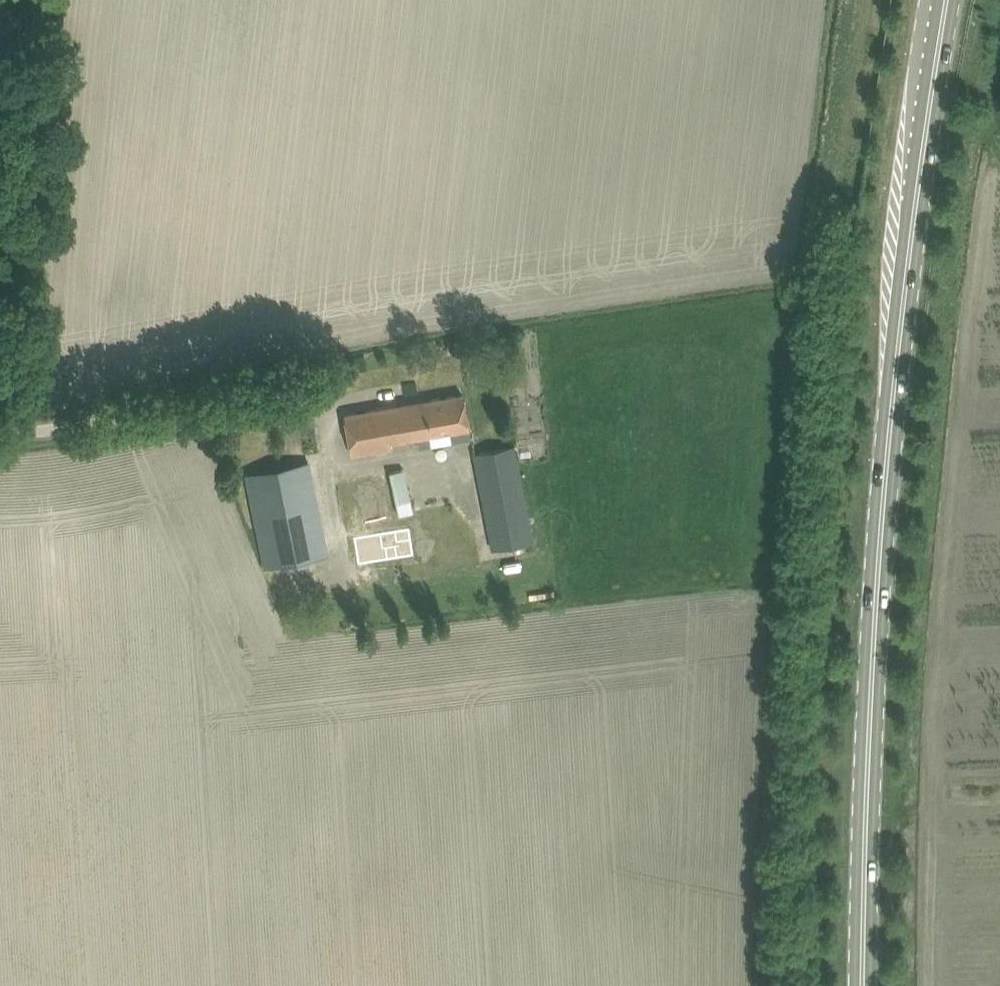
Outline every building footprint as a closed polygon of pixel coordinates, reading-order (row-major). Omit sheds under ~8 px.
[(344,414),(348,434),(351,454),(390,447),(389,442),(416,437),(418,447),(470,438),(469,436),(470,436),(462,393),(344,414)] [(492,546),(531,539),(513,447),(474,454),(492,546)] [(246,474),(250,493),(265,566),(327,554),(308,461),(246,474)] [(414,510),(405,470),(339,483),(347,524),(414,510)] [(353,538),(357,566),(403,559),(398,531),(353,538)]
